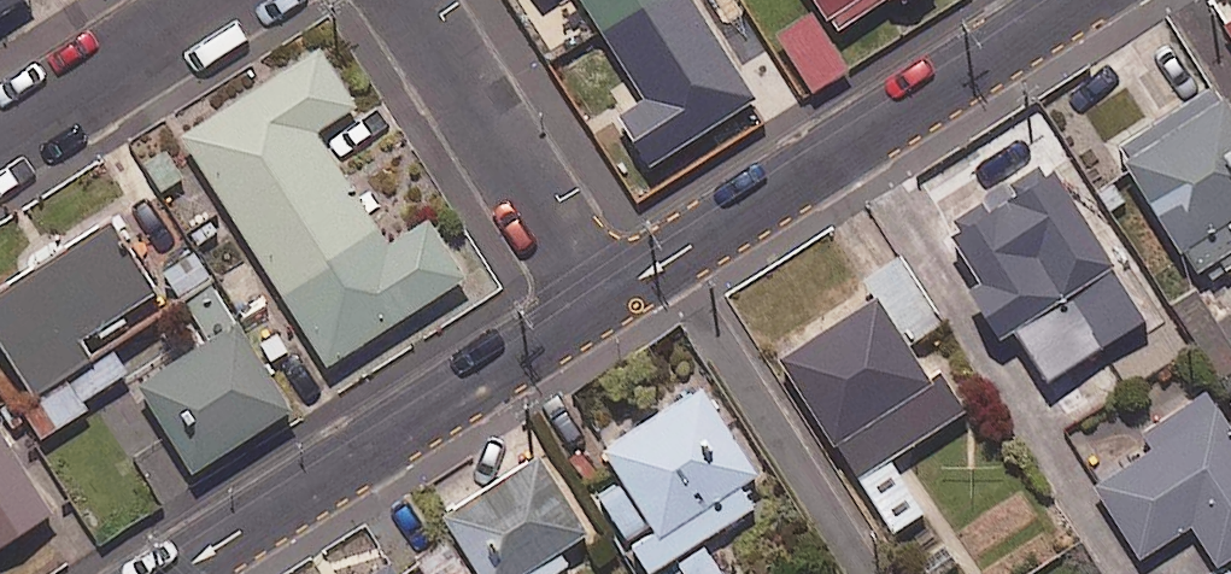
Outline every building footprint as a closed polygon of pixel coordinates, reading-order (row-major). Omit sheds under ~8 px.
[(639,88),(610,107),(645,161),(748,95),(763,118),(798,96),(767,48),(737,67),(694,0),(582,0),(639,88)] [(831,23),(867,0),(816,0),(831,23)] [(846,67),(812,12),(777,33),(812,89),(846,67)] [(1223,17),(1230,31),(1230,12),(1223,17)] [(351,101),(315,44),(178,130),(322,359),(461,272),(425,216),(384,242),(311,126),(351,101)] [(1211,80),(1109,147),(1190,270),(1230,243),(1230,111),(1211,80)] [(1143,317),(1049,159),(944,222),(976,276),(966,282),(1028,385),(1143,317)] [(108,216),(0,283),(0,341),(34,396),(19,405),(38,435),(85,406),(80,397),(125,369),(108,341),(127,329),(116,310),(152,287),(108,216)] [(940,316),(900,256),(861,282),(866,290),(773,353),(891,530),(923,508),(887,455),(962,405),(914,333),(940,316)] [(288,404),(232,318),(104,401),(159,487),(288,404)] [(697,380),(599,443),(622,478),(598,494),(650,573),(722,573),(698,537),(751,502),(736,480),(754,468),(697,380)] [(1206,389),(1147,427),(1155,440),(1095,478),(1142,551),(1189,520),(1224,573),(1230,573),(1230,428),(1206,389)] [(0,430),(0,540),(49,510),(0,430)] [(536,450),(441,507),(481,573),(545,573),(565,561),(555,544),(583,528),(536,450)] [(450,537),(416,556),(426,573),(472,573),(450,537)]
